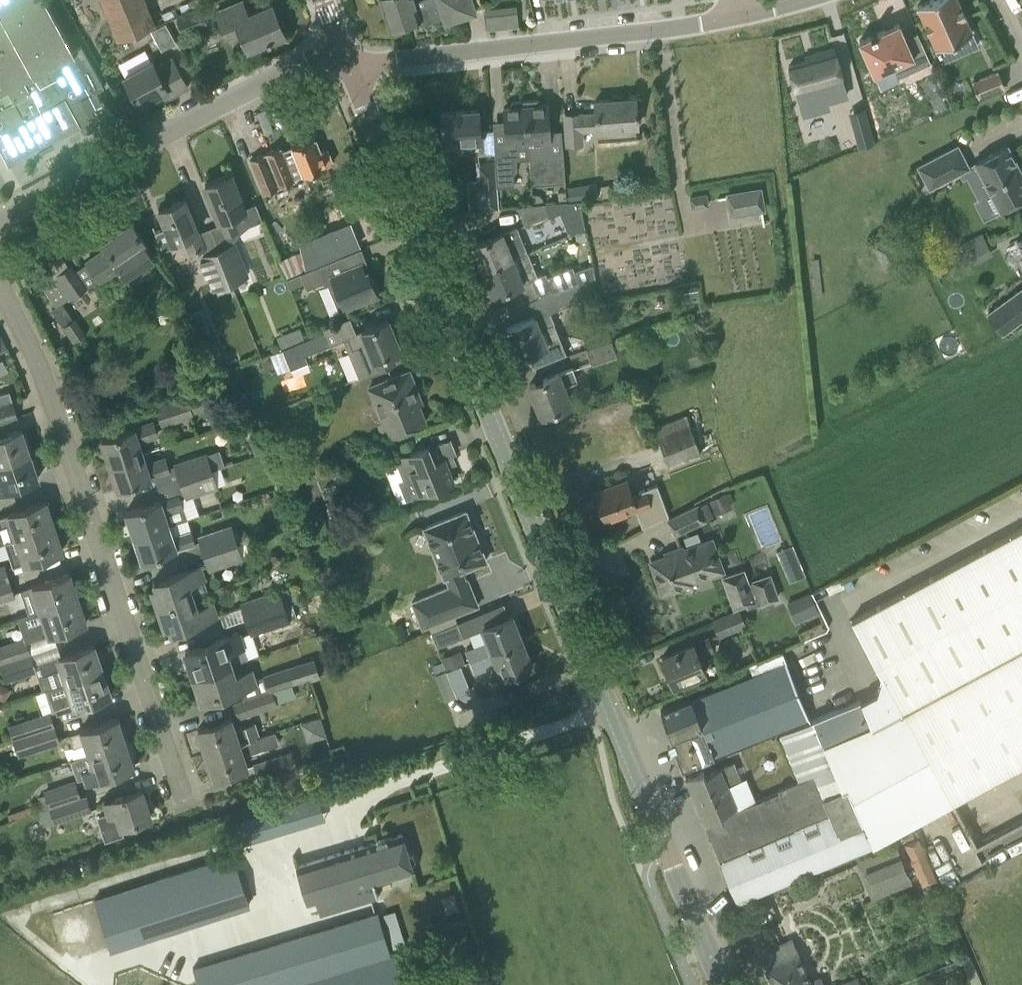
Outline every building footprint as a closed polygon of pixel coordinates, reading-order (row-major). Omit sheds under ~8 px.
[(82,45),(81,45),(81,46),(73,50),(45,0),(0,0),(0,99),(5,106),(15,101),(41,149),(52,143),(51,141),(50,142),(50,141),(78,125),(79,126),(80,126),(84,133),(101,128),(107,126),(110,125),(117,122),(117,121),(118,120),(118,118),(118,116),(116,112),(112,107),(106,101),(103,98),(102,98),(102,99),(101,100),(96,90),(104,86),(82,45)] [(145,0),(102,0),(118,39),(155,24),(145,0)] [(414,0),(380,0),(390,29),(419,20),(420,25),(444,17),(445,22),(474,13),(470,0),(415,0),(414,0)] [(936,48),(972,32),(958,0),(930,0),(917,6),(936,48)] [(225,34),(239,28),(248,48),(284,33),(271,3),(247,14),(241,1),(215,12),(225,34)] [(201,5),(176,15),(183,33),(208,22),(201,5)] [(518,27),(517,10),(483,14),(485,30),(518,27)] [(165,22),(151,30),(161,49),(176,41),(165,22)] [(897,22),(857,40),(873,73),(891,64),(897,76),(929,60),(919,37),(906,43),(897,22)] [(814,57),(788,64),(799,103),(824,96),(825,100),(846,94),(833,47),(813,53),(814,57)] [(159,102),(187,86),(172,58),(156,67),(152,60),(124,76),(140,104),(155,95),(159,102)] [(972,82),(978,97),(1004,86),(998,71),(972,82)] [(596,112),(564,114),(566,144),(582,143),(581,131),(637,127),(635,98),(595,101),(596,112)] [(15,101),(5,106),(0,99),(0,148),(9,164),(11,163),(10,162),(39,146),(40,148),(39,148),(40,149),(41,149),(15,101)] [(539,99),(525,100),(528,142),(529,158),(532,184),(565,181),(562,150),(551,151),(547,104),(539,105),(539,99)] [(514,143),(528,142),(525,100),(511,101),(512,107),(503,108),(506,140),(493,141),(494,152),(495,163),(497,186),(513,185),(513,174),(516,169),(514,143)] [(446,142),(478,139),(479,154),(494,152),(493,141),(493,130),(478,131),(477,109),(441,112),(441,121),(440,121),(440,124),(436,124),(432,125),(429,126),(425,128),(440,166),(451,162),(451,161),(450,149),(447,150),(446,142)] [(855,132),(859,146),(873,142),(869,128),(868,128),(855,132)] [(289,167),(299,163),(303,174),(333,162),(327,148),(320,150),(315,137),(282,150),(280,147),(250,159),(265,193),(294,181),(289,167)] [(957,145),(917,165),(929,188),(959,173),(969,168),(968,165),(957,145)] [(1007,145),(975,162),(1000,210),(1021,198),(1021,175),(1007,145)] [(479,180),(468,181),(470,209),(499,207),(497,186),(495,163),(478,165),(479,180)] [(230,174),(205,184),(212,203),(219,220),(220,219),(226,234),(237,229),(250,224),(244,208),(238,192),(230,174)] [(596,182),(567,186),(570,202),(579,201),(619,196),(617,184),(597,187),(596,182)] [(728,190),(732,214),(764,208),(760,184),(728,190)] [(707,193),(690,196),(692,208),(709,205),(707,193)] [(156,232),(161,246),(185,237),(191,252),(203,247),(197,232),(198,231),(184,198),(158,209),(166,228),(156,232)] [(533,205),(518,206),(520,213),(525,226),(560,213),(568,234),(584,228),(579,201),(570,202),(543,204),(533,205)] [(124,278),(154,258),(143,243),(145,242),(132,223),(104,242),(107,248),(87,262),(102,283),(119,271),(124,278)] [(472,245),(483,270),(527,252),(517,227),(472,245)] [(585,230),(574,233),(576,239),(580,242),(587,241),(585,230)] [(970,265),(992,254),(981,233),(959,245),(970,265)] [(234,244),(218,250),(230,281),(246,274),(234,244)] [(281,257),(286,271),(308,264),(303,249),(281,257)] [(215,287),(230,281),(218,250),(202,257),(215,287)] [(537,278),(536,276),(527,252),(483,270),(493,295),(511,288),(533,279),(537,278)] [(311,268),(301,272),(307,288),(322,282),(328,285),(339,311),(359,303),(378,295),(376,292),(378,289),(374,279),(371,278),(367,269),(365,270),(361,262),(347,268),(342,256),(323,263),(311,268)] [(552,291),(554,294),(591,278),(595,276),(592,264),(575,271),(572,266),(547,276),(545,272),(536,276),(537,278),(533,279),(539,296),(552,291)] [(69,297),(84,287),(70,265),(55,275),(69,297)] [(591,278),(554,294),(549,296),(555,310),(584,298),(588,308),(601,303),(591,278)] [(987,312),(1002,333),(1021,318),(1021,286),(987,312)] [(553,324),(548,310),(506,327),(518,357),(528,353),(534,367),(562,355),(557,341),(545,346),(538,330),(553,324)] [(73,340),(85,333),(75,318),(64,326),(73,340)] [(342,339),(359,377),(395,362),(391,352),(399,348),(388,320),(342,339)] [(301,326),(278,333),(282,346),(305,338),(301,326)] [(311,337),(282,347),(269,353),(277,372),(290,367),(290,368),(307,361),(304,354),(330,345),(325,331),(311,337)] [(618,338),(586,348),(591,363),(616,355),(615,351),(622,348),(618,338)] [(529,384),(541,415),(570,403),(563,385),(576,380),(571,368),(558,373),(529,384)] [(425,422),(416,398),(419,396),(409,371),(368,387),(382,421),(376,424),(382,439),(425,422)] [(186,398),(156,409),(161,424),(191,414),(186,398)] [(0,405),(0,422),(17,416),(12,401),(0,405)] [(701,454),(685,414),(653,427),(669,467),(701,454)] [(110,463),(141,453),(137,441),(156,435),(152,422),(101,439),(110,463)] [(30,453),(21,429),(0,436),(0,463),(30,453)] [(396,462),(399,471),(394,473),(396,476),(392,478),(394,482),(398,480),(406,499),(453,480),(444,457),(434,461),(428,445),(402,456),(403,460),(396,462)] [(38,478),(30,453),(0,463),(0,491),(38,478)] [(145,465),(141,453),(110,463),(118,488),(168,471),(164,458),(145,465)] [(211,470),(205,454),(175,465),(180,481),(211,470)] [(304,478),(317,510),(329,506),(322,488),(346,479),(340,464),(304,478)] [(216,486),(211,470),(180,481),(185,497),(216,486)] [(595,492),(605,519),(657,500),(652,487),(632,495),(626,480),(595,492)] [(167,524),(187,518),(178,493),(126,511),(134,536),(167,524)] [(54,525),(46,501),(0,516),(0,527),(9,524),(14,539),(54,525)] [(705,518),(699,505),(668,520),(674,533),(705,518)] [(455,572),(485,560),(465,510),(423,526),(442,576),(443,576),(447,587),(411,601),(422,627),(455,613),(451,602),(464,596),(455,572)] [(167,524),(134,536),(142,560),(195,543),(191,530),(172,537),(167,524)] [(62,550),(54,525),(14,539),(19,554),(8,557),(12,567),(62,550)] [(204,553),(234,542),(229,526),(199,536),(204,553)] [(1021,646),(1021,528),(851,621),(881,677),(876,692),(858,701),(872,727),(1021,646)] [(651,561),(662,592),(725,569),(713,538),(695,545),(651,561)] [(234,542),(204,553),(210,568),(240,558),(234,542)] [(791,581),(807,574),(794,542),(778,549),(791,581)] [(207,591),(203,579),(199,567),(154,581),(156,587),(152,589),(158,608),(192,597),(207,591)] [(721,577),(733,610),(746,605),(747,607),(760,602),(761,604),(780,597),(771,573),(750,581),(745,568),(721,577)] [(39,611),(78,597),(70,573),(19,590),(24,602),(35,598),(39,611)] [(0,583),(0,599),(13,595),(8,580),(0,583)] [(279,590),(241,603),(242,607),(245,617),(284,605),(279,590)] [(809,594),(793,601),(801,619),(817,612),(809,594)] [(31,626),(36,639),(86,622),(78,597),(39,611),(43,622),(31,626)] [(196,609),(192,597),(158,608),(164,626),(169,625),(171,631),(215,616),(211,604),(196,609)] [(284,605),(245,617),(251,633),(289,620),(284,605)] [(738,611),(713,621),(718,634),(743,624),(738,611)] [(484,655),(522,640),(512,615),(482,627),(488,641),(466,651),(470,661),(484,655)] [(457,623),(432,633),(437,647),(463,637),(457,623)] [(193,676),(227,665),(223,653),(242,646),(238,634),(185,651),(193,676)] [(29,653),(24,638),(0,645),(0,662),(29,653)] [(662,657),(673,685),(704,672),(697,655),(712,649),(707,638),(662,657)] [(470,661),(475,672),(497,663),(502,677),(532,665),(522,640),(484,655),(470,661)] [(65,682),(101,670),(97,657),(98,656),(94,645),(75,651),(40,663),(44,674),(61,669),(65,682)] [(795,727),(845,852),(849,849),(851,853),(869,846),(950,804),(1021,764),(1021,646),(872,727),(858,701),(795,727)] [(0,662),(0,666),(4,679),(34,669),(29,653),(0,662)] [(321,677),(314,659),(265,675),(270,690),(308,677),(310,682),(321,677)] [(669,734),(682,767),(807,717),(785,661),(660,710),(670,734),(669,734)] [(254,683),(250,670),(231,677),(227,665),(193,676),(201,701),(254,683)] [(470,692),(460,665),(446,671),(456,697),(470,692)] [(56,712),(92,701),(110,694),(106,683),(101,670),(65,682),(45,689),(49,703),(53,702),(56,712)] [(276,704),(272,690),(233,703),(238,717),(276,704)] [(301,711),(304,720),(280,729),(287,750),(329,735),(318,705),(301,711)] [(8,725),(13,739),(52,726),(47,712),(8,725)] [(88,754),(126,742),(118,717),(68,733),(72,746),(84,742),(88,754)] [(206,753),(257,736),(254,724),(234,731),(230,718),(198,729),(206,753)] [(18,753),(57,740),(52,726),(13,739),(18,753)] [(780,791),(755,802),(745,777),(741,779),(734,762),(705,774),(703,769),(685,777),(737,901),(851,853),(849,849),(845,852),(795,727),(779,733),(800,781),(779,789),(780,791)] [(269,732),(257,736),(206,753),(214,778),(246,767),(242,755),(274,744),(269,732)] [(126,742),(88,754),(72,760),(78,778),(82,776),(85,783),(134,766),(126,742)] [(259,779),(296,766),(291,752),(254,764),(259,779)] [(36,812),(42,810),(79,797),(74,781),(44,791),(45,794),(38,797),(39,799),(32,802),(36,812)] [(151,816),(142,789),(104,802),(107,813),(98,817),(105,839),(122,833),(120,826),(151,816)] [(79,797),(42,810),(47,824),(90,810),(85,795),(79,797)] [(225,828),(231,847),(310,822),(305,804),(225,828)] [(316,900),(320,914),(377,897),(372,883),(413,870),(411,866),(415,860),(413,854),(407,852),(401,833),(296,865),(307,903),(316,900)] [(906,867),(913,864),(921,883),(935,878),(919,837),(905,843),(910,856),(903,859),(897,845),(858,861),(872,898),(912,882),(906,867)] [(110,950),(248,905),(232,855),(93,900),(110,950)] [(391,953),(378,911),(204,964),(192,967),(198,984),(286,984),(391,953)] [(820,976),(808,981),(791,939),(762,952),(768,966),(765,967),(773,984),(824,984),(820,976)] [(396,955),(297,984),(405,984),(396,955)] [(858,976),(836,984),(862,984),(858,976)]
